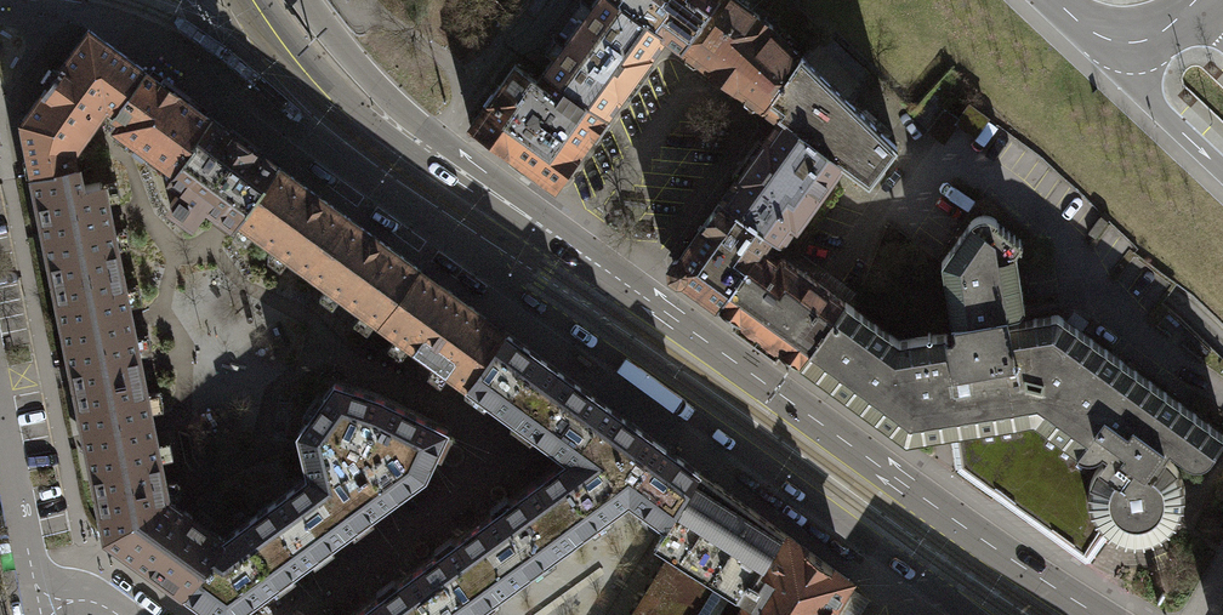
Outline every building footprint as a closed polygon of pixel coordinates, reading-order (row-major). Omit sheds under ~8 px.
[(544,71),(606,116),(664,37),(665,35),(616,0),(595,0),(544,71)] [(665,35),(664,37),(681,49),(717,0),(616,0),(665,35)] [(681,49),(762,108),(800,55),(771,28),(773,25),(737,0),(717,0),(681,49)] [(89,29),(22,121),(30,160),(33,174),(76,166),(73,150),(106,105),(114,111),(144,69),(89,29)] [(825,32),(802,57),(850,103),(873,78),(825,32)] [(800,55),(762,108),(778,120),(780,118),(842,162),(841,164),(868,184),(897,147),(850,103),(802,57),(800,55)] [(554,187),(606,116),(544,71),(537,80),(515,64),(514,65),(470,126),(554,187)] [(179,94),(144,69),(114,111),(112,114),(119,120),(114,127),(137,143),(133,148),(141,154),(145,149),(174,171),(195,142),(193,140),(210,117),(179,94)] [(233,225),(238,218),(277,165),(244,142),(210,117),(193,140),(195,142),(174,171),(169,179),(181,187),(167,206),(193,225),(206,206),(233,225)] [(778,120),(721,200),(770,235),(769,237),(775,241),(780,241),(782,238),(793,223),(797,226),(841,164),(842,162),(780,118),(778,120)] [(238,218),(308,269),(347,216),(277,165),(238,218)] [(50,259),(54,280),(119,267),(101,182),(81,186),(76,166),(33,174),(50,259)] [(718,305),(759,248),(761,249),(769,237),(770,235),(721,200),(670,270),(718,305)] [(952,433),(958,468),(1087,562),(1108,534),(1115,538),(1124,541),(1132,542),(1140,542),(1149,541),(1157,538),(1165,533),(1171,528),(1177,521),(1182,513),(1184,504),(1186,495),(1185,487),(1182,477),(1178,468),(1172,460),(1164,455),(1169,448),(1190,462),(1196,463),(1202,462),(1207,460),(1211,456),(1222,439),(1222,434),(1058,315),(1009,322),(1007,315),(1020,313),(1024,306),(1016,253),(1020,248),(1021,249),(1026,243),(996,221),(997,220),(993,217),(988,215),(983,215),(980,216),(976,218),(973,220),(942,261),(952,324),(955,323),(956,330),(953,334),(948,335),(947,332),(900,340),(845,300),(844,302),(799,364),(906,441),(952,433)] [(308,269),(379,321),(418,267),(347,216),(308,269)] [(761,249),(759,248),(718,305),(799,364),(844,302),(783,258),(779,258),(777,261),(761,249)] [(76,386),(140,373),(139,364),(137,355),(133,335),(119,267),(54,280),(72,368),(74,377),(76,386)] [(506,331),(418,267),(379,321),(467,385),(506,331)] [(543,439),(549,444),(606,403),(599,398),(593,394),(506,331),(467,385),(537,435),(543,439)] [(93,469),(98,492),(162,478),(140,373),(76,386),(93,469)] [(309,475),(310,475),(349,529),(424,474),(446,429),(379,397),(335,382),(298,432),(309,475)] [(628,498),(665,524),(699,470),(606,403),(549,444),(568,458),(531,485),(571,540),(628,498)] [(846,583),(849,579),(699,470),(665,524),(681,534),(630,614),(826,614),(846,583)] [(217,614),(230,614),(349,529),(310,475),(309,475),(223,538),(221,539),(184,591),(217,614)] [(98,492),(106,534),(107,536),(108,537),(144,563),(184,591),(221,539),(223,538),(166,497),(162,478),(98,492)] [(531,485),(512,499),(507,495),(491,506),(493,513),(457,540),(451,535),(435,547),(437,554),(418,568),(453,614),(468,614),(571,540),(531,485)] [(418,568),(398,582),(393,578),(377,590),(379,596),(353,614),(453,614),(418,568)] [(846,583),(826,614),(858,614),(870,597),(846,583)]
